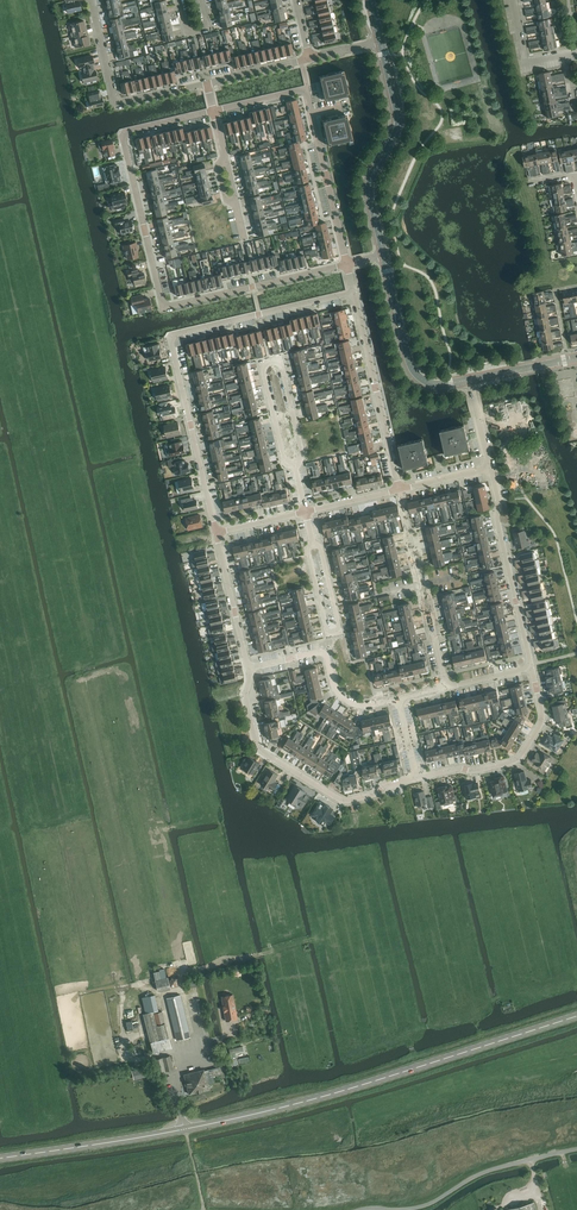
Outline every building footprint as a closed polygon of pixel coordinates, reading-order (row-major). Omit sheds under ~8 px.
[(65,1),(66,4),(68,13),(81,10),(79,2),(78,0),(70,0),(67,1),(65,1)] [(146,9),(140,10),(141,13),(145,12),(147,12),(148,12),(148,11),(167,7),(165,0),(155,3),(156,7),(152,8),(151,7),(146,8),(146,9)] [(216,2),(217,8),(236,4),(235,1),(227,3),(226,0),(225,0),(216,2)] [(262,4),(261,5),(262,8),(271,5),(272,9),(282,6),(281,0),(262,4)] [(311,7),(306,8),(306,12),(329,7),(327,0),(315,3),(316,5),(312,6),(311,7)] [(121,1),(106,4),(108,10),(128,6),(129,5),(134,4),(133,1),(127,3),(122,4),(121,1)] [(236,4),(217,8),(219,15),(233,11),(233,8),(238,7),(242,6),(242,2),(237,4),(236,4)] [(525,10),(526,13),(548,9),(546,2),(536,4),(537,8),(533,9),(533,8),(525,10)] [(108,10),(107,10),(108,13),(107,13),(108,17),(109,17),(110,17),(120,15),(124,14),(123,10),(130,8),(129,5),(128,6),(108,10)] [(265,14),(257,16),(257,19),(258,19),(264,17),(265,17),(284,13),(282,6),(272,9),(268,10),(269,13),(265,14)] [(167,7),(148,11),(148,12),(149,14),(157,12),(158,16),(168,13),(167,7)] [(329,7),(306,12),(307,15),(314,14),(313,14),(318,13),(318,16),(330,13),(329,7)] [(548,9),(526,13),(527,17),(534,15),(538,14),(539,19),(549,17),(551,16),(550,12),(549,12),(548,12),(548,9)] [(233,11),(219,15),(220,21),(239,17),(238,14),(234,15),(233,11)] [(149,22),(143,23),(143,26),(169,20),(168,13),(158,16),(155,16),(156,18),(155,20),(149,22)] [(265,17),(264,17),(265,20),(274,18),(275,22),(285,19),(284,13),(265,17)] [(315,20),(309,22),(310,25),(332,20),(330,13),(318,16),(319,18),(318,20),(315,20)] [(110,20),(109,21),(110,24),(111,24),(112,27),(140,20),(139,17),(131,19),(126,20),(125,17),(124,17),(120,17),(110,20)] [(220,23),(220,24),(220,27),(221,27),(222,27),(222,28),(232,25),(231,21),(240,20),(239,17),(220,21),(221,23),(220,23)] [(536,26),(526,28),(527,31),(550,27),(549,20),(549,19),(539,21),(540,25),(536,26)] [(140,20),(112,27),(113,33),(123,31),(123,27),(132,25),(141,22),(140,20)] [(169,20),(143,26),(144,29),(150,27),(156,26),(157,29),(158,29),(171,26),(169,20)] [(332,20),(310,25),(310,29),(317,27),(320,26),(321,27),(322,29),(333,26),(332,20)] [(84,21),(70,24),(72,33),(70,33),(71,36),(87,33),(84,21)] [(149,35),(146,35),(146,38),(172,32),(171,26),(158,29),(159,30),(158,32),(149,35)] [(318,33),(312,35),(313,38),(335,33),(333,26),(322,29),(322,31),(321,33),(318,34),(318,33)] [(550,27),(527,31),(528,35),(537,33),(537,32),(541,32),(542,36),(552,34),(550,27)] [(123,31),(113,33),(115,39),(136,34),(135,31),(124,34),(123,31)] [(172,32),(146,38),(147,41),(151,40),(153,40),(159,38),(160,40),(161,41),(162,41),(163,42),(164,41),(174,39),(172,32)] [(270,32),(267,33),(268,38),(273,58),(276,58),(277,59),(279,58),(279,57),(280,57),(277,44),(276,44),(273,43),(272,37),(270,32)] [(87,33),(71,36),(72,40),(74,39),(76,48),(89,44),(87,33)] [(313,38),(312,39),(312,42),(319,41),(319,42),(324,41),(325,43),(330,42),(330,43),(331,43),(336,42),(337,41),(337,40),(335,33),(313,38)] [(136,34),(115,39),(116,45),(126,43),(126,40),(137,37),(136,34)] [(285,34),(281,35),(286,55),(294,54),(293,53),(294,53),(294,52),(294,50),(293,50),(291,43),(287,44),(286,40),(285,34)] [(536,41),(529,42),(530,46),(553,41),(552,34),(542,36),(542,39),(536,41)] [(279,43),(277,44),(280,57),(286,55),(281,35),(278,35),(280,42),(279,43)] [(268,49),(264,50),(267,60),(273,58),(268,38),(265,38),(266,45),(267,45),(268,49)] [(258,40),(255,41),(260,61),(267,60),(264,50),(261,50),(260,46),(258,40)] [(553,41),(530,46),(530,49),(537,48),(537,47),(544,46),(545,50),(555,48),(556,48),(557,47),(556,40),(553,41)] [(241,55),(238,56),(240,66),(241,66),(241,67),(242,67),(244,66),(244,65),(247,65),(242,44),(241,41),(238,41),(240,51),(241,55)] [(253,48),(250,49),(251,53),(253,63),(260,61),(255,41),(252,41),(253,48)] [(212,50),(208,51),(209,54),(212,65),(214,64),(215,65),(217,64),(217,63),(218,63),(215,48),(214,44),(213,42),(210,43),(212,50)] [(126,43),(116,45),(118,52),(136,47),(136,44),(130,46),(128,44),(128,43),(126,43)] [(242,44),(247,65),(253,63),(251,53),(247,54),(246,49),(247,49),(245,43),(242,44)] [(195,54),(191,54),(192,58),(195,69),(197,68),(198,69),(200,69),(200,67),(201,67),(199,55),(198,56),(197,52),(195,44),(192,44),(195,54)] [(226,50),(222,51),(225,61),(227,61),(228,62),(230,61),(231,60),(232,60),(229,47),(228,45),(225,46),(226,50)] [(232,46),(229,47),(232,60),(232,63),(233,68),(240,66),(238,56),(236,56),(234,52),(233,52),(232,46)] [(118,54),(117,54),(118,60),(125,59),(124,57),(130,56),(130,57),(134,56),(133,51),(137,50),(136,47),(118,52),(118,54)] [(215,48),(218,63),(219,63),(220,64),(222,63),(222,62),(225,61),(222,51),(219,52),(218,47),(215,48)] [(187,50),(183,51),(188,70),(189,70),(190,71),(192,70),(192,69),(195,69),(192,58),(191,54),(188,55),(187,50)] [(205,50),(202,51),(203,55),(202,55),(205,66),(206,66),(207,67),(209,66),(209,65),(212,65),(209,54),(206,55),(205,50)] [(181,57),(178,57),(179,62),(182,72),(184,71),(185,72),(187,72),(187,70),(188,70),(183,51),(180,51),(181,57)] [(173,53),(170,54),(171,59),(173,67),(175,73),(176,73),(177,74),(179,74),(179,72),(182,72),(179,62),(178,57),(175,58),(173,53)] [(92,56),(78,59),(80,68),(83,67),(83,70),(94,68),(93,64),(94,64),(92,56)] [(168,61),(165,62),(170,83),(177,81),(175,77),(175,73),(173,67),(170,68),(169,67),(170,67),(168,61)] [(163,69),(160,70),(161,74),(163,84),(170,83),(165,62),(162,63),(163,69)] [(155,64),(152,65),(157,86),(163,84),(161,74),(157,75),(156,71),(155,64)] [(151,76),(148,77),(150,87),(157,86),(152,65),(148,66),(150,72),(151,76)] [(142,67),(139,68),(143,89),(150,87),(148,77),(147,73),(143,74),(142,67)] [(84,73),(83,73),(85,82),(86,85),(97,82),(97,79),(98,79),(96,71),(95,71),(94,68),(83,70),(84,73)] [(136,75),(133,75),(134,80),(137,91),(137,90),(138,91),(141,91),(141,90),(143,89),(139,68),(135,69),(136,75)] [(123,78),(117,80),(118,84),(121,83),(122,89),(121,89),(121,90),(122,93),(123,93),(123,94),(130,92),(125,71),(122,72),(123,78)] [(129,71),(125,71),(130,92),(133,92),(136,92),(136,91),(137,91),(134,80),(133,75),(130,76),(129,71)] [(328,75),(320,77),(321,81),(321,82),(322,85),(324,85),(325,89),(322,90),(323,92),(325,100),(333,98),(348,95),(346,86),(347,86),(346,80),(345,80),(343,72),(334,74),(334,73),(328,74),(328,75)] [(550,72),(539,74),(540,81),(564,77),(564,73),(555,75),(551,76),(550,72)] [(540,81),(538,82),(540,89),(542,89),(553,86),(552,82),(556,81),(556,82),(565,80),(564,77),(540,81)] [(553,86),(542,89),(543,96),(567,91),(567,88),(560,89),(560,88),(554,89),(553,87),(553,86)] [(99,91),(86,94),(88,100),(88,101),(90,108),(104,105),(103,101),(102,101),(99,91)] [(567,91),(543,96),(545,103),(556,101),(555,97),(559,96),(568,95),(567,91)] [(285,106),(280,107),(281,110),(298,106),(297,104),(298,103),(298,101),(297,100),(296,100),(286,102),(286,103),(285,106)] [(556,101),(545,103),(546,110),(570,106),(569,102),(561,104),(558,102),(557,100),(556,101)] [(298,106),(281,110),(282,114),(289,112),(289,115),(301,113),(300,109),(299,109),(298,106)] [(570,106),(546,110),(547,118),(559,115),(558,111),(562,110),(562,111),(571,109),(570,106)] [(266,108),(262,109),(265,120),(268,119),(269,123),(271,130),(272,134),(275,134),(274,129),(271,119),(272,119),(269,108),(269,107),(266,107),(266,108)] [(258,109),(255,110),(261,132),(264,131),(262,125),(261,121),(265,120),(262,109),(258,110),(258,109)] [(253,111),(249,112),(249,115),(250,117),(251,123),(252,123),(255,122),(256,127),(257,133),(261,132),(255,110),(253,110),(253,111)] [(290,119),(283,120),(284,124),(301,119),(301,117),(302,116),(301,113),(289,115),(290,119)] [(331,120),(323,121),(324,125),(324,126),(329,145),(337,143),(343,142),(343,141),(352,139),(350,131),(350,130),(349,124),(348,125),(348,123),(346,116),(338,118),(339,120),(335,121),(333,118),(331,120)] [(245,117),(243,118),(248,140),(252,139),(250,133),(249,129),(253,128),(252,123),(251,123),(250,117),(245,118),(245,117)] [(241,119),(237,120),(239,131),(243,130),(244,134),(244,135),(245,141),(248,140),(243,118),(241,118),(241,119)] [(301,119),(284,124),(285,127),(292,125),(292,128),(304,126),(303,122),(302,122),(301,119)] [(232,120),(230,121),(235,143),(238,142),(237,136),(236,132),(239,131),(237,120),(232,121),(232,120)] [(228,122),(223,123),(226,134),(229,133),(230,138),(232,144),(235,143),(230,121),(228,121),(228,122)] [(293,132),(286,134),(287,137),(304,133),(304,130),(305,129),(304,126),(292,128),(293,132)] [(210,127),(204,128),(208,148),(212,148),(210,141),(214,140),(213,137),(210,127)] [(183,128),(176,130),(179,144),(183,143),(184,149),(185,153),(189,153),(188,148),(186,143),(184,133),(183,131),(183,128)] [(204,128),(197,130),(199,140),(203,139),(205,149),(208,148),(204,128)] [(176,130),(169,131),(174,152),(177,151),(175,144),(179,144),(176,130)] [(197,130),(190,131),(195,152),(198,151),(196,141),(199,140),(197,130)] [(169,131),(163,133),(166,147),(170,146),(171,152),(174,152),(169,131)] [(184,133),(186,143),(190,142),(192,152),(195,152),(190,131),(184,133)] [(163,133),(156,134),(161,155),(164,155),(162,148),(166,147),(163,133)] [(304,133),(287,137),(288,140),(290,139),(291,143),(296,142),(299,141),(302,140),(306,139),(307,138),(306,135),(305,135),(304,133)] [(156,134),(149,136),(152,146),(153,149),(154,149),(156,149),(158,155),(161,155),(156,134)] [(149,136),(143,137),(148,158),(147,158),(148,159),(151,158),(148,147),(152,146),(149,136)] [(135,140),(135,141),(136,143),(136,144),(137,144),(139,154),(143,153),(146,164),(142,165),(143,169),(150,168),(149,165),(148,159),(147,158),(148,158),(143,137),(136,139),(136,140),(135,140)] [(112,140),(98,143),(100,150),(104,149),(105,157),(115,155),(113,147),(114,147),(112,140)] [(285,148),(278,150),(279,153),(300,148),(299,141),(296,142),(291,143),(288,144),(289,147),(285,148)] [(300,148),(279,153),(280,156),(286,155),(290,154),(291,157),(302,154),(303,154),(303,153),(302,151),(302,150),(301,150),(300,148)] [(550,151),(551,162),(552,163),(552,162),(554,162),(555,165),(555,166),(556,166),(557,172),(560,171),(556,150),(556,149),(555,149),(550,150),(550,151)] [(573,150),(566,151),(570,172),(571,172),(574,172),(572,164),(571,161),(575,160),(573,150)] [(239,157),(239,158),(240,161),(241,161),(241,163),(261,158),(261,159),(262,159),(271,156),(270,151),(265,152),(261,155),(255,157),(251,158),(250,154),(240,156),(240,157),(239,157)] [(550,151),(543,153),(547,174),(550,173),(549,166),(548,162),(551,162),(550,151)] [(566,151),(559,153),(561,163),(565,162),(566,166),(565,166),(567,173),(570,172),(566,151)] [(530,153),(530,154),(530,155),(534,176),(537,176),(536,168),(535,169),(535,165),(538,164),(536,154),(536,153),(535,153),(530,153)] [(543,153),(536,154),(538,164),(542,164),(543,167),(542,167),(543,174),(547,174),(543,153)] [(288,161),(282,163),(282,166),(304,161),(303,159),(304,158),(303,155),(302,155),(302,154),(291,157),(292,160),(288,161)] [(530,155),(523,157),(525,167),(527,166),(528,170),(529,170),(530,177),(534,176),(530,155)] [(241,163),(240,163),(242,169),(243,169),(253,167),(252,164),(256,163),(262,162),(261,159),(261,158),(241,163)] [(282,166),(276,168),(277,171),(283,169),(289,168),(293,167),(294,170),(305,168),(304,161),(282,166)] [(104,167),(102,168),(106,183),(106,184),(108,183),(109,188),(117,186),(116,181),(120,180),(119,176),(120,176),(118,166),(117,167),(116,163),(104,166),(104,167)] [(194,170),(186,172),(186,175),(205,170),(204,164),(193,166),(194,170)] [(156,170),(146,172),(148,179),(158,176),(159,176),(158,171),(165,169),(164,166),(156,168),(156,170)] [(244,173),(243,173),(243,176),(269,170),(268,167),(264,168),(258,169),(254,170),(253,167),(243,169),(244,173)] [(291,175),(285,176),(285,179),(307,174),(305,168),(294,170),(295,174),(291,175)] [(205,170),(186,175),(187,178),(196,176),(197,179),(207,177),(205,170)] [(269,170),(243,176),(244,178),(245,178),(246,182),(256,179),(255,176),(259,175),(259,176),(266,174),(270,173),(269,170)] [(307,174),(285,179),(286,183),(292,181),(297,180),(297,184),(308,181),(308,180),(309,180),(309,179),(309,177),(308,177),(307,177),(307,174)] [(158,176),(148,179),(149,185),(168,180),(167,177),(159,180),(158,176)] [(188,185),(182,186),(183,189),(208,183),(207,177),(197,179),(197,182),(188,185)] [(168,180),(149,185),(151,191),(165,188),(164,184),(169,183),(173,182),(173,179),(168,180)] [(247,186),(246,186),(246,188),(268,183),(267,180),(261,182),(257,183),(256,179),(246,182),(247,186)] [(106,183),(97,185),(99,191),(109,189),(109,188),(108,183),(106,184),(106,183)] [(208,183),(183,189),(183,192),(189,190),(195,189),(198,191),(198,192),(210,189),(208,183)] [(268,183),(246,188),(248,194),(249,194),(249,195),(259,193),(258,189),(262,188),(269,187),(268,183)] [(295,191),(289,192),(290,195),(311,191),(309,184),(298,186),(299,190),(295,191)] [(552,185),(550,186),(551,193),(571,189),(571,185),(565,186),(564,187),(563,187),(562,184),(556,185),(552,185)] [(165,188),(151,191),(152,197),(176,192),(175,189),(170,190),(166,191),(165,188)] [(191,197),(185,199),(186,202),(211,195),(210,189),(198,192),(198,193),(197,196),(191,197)] [(571,189),(551,193),(552,199),(564,197),(564,194),(566,193),(567,194),(572,193),(571,189)] [(176,192),(152,197),(154,204),(164,201),(168,200),(167,197),(172,196),(177,195),(182,193),(181,190),(176,192)] [(285,196),(283,197),(284,200),(288,199),(296,197),(300,196),(301,200),(312,197),(311,191),(290,195),(287,196),(285,196)] [(113,203),(109,204),(110,208),(112,209),(125,206),(124,204),(127,203),(124,192),(111,195),(113,203)] [(211,195),(186,202),(186,204),(193,203),(202,201),(203,205),(213,202),(214,201),(213,198),(212,198),(211,195)] [(249,199),(250,205),(272,200),(274,199),(273,196),(271,196),(265,198),(261,199),(260,195),(249,198),(250,198),(249,199)] [(272,200),(250,205),(251,211),(252,210),(253,211),(263,208),(262,205),(266,204),(272,203),(282,201),(281,197),(280,198),(274,199),(272,200)] [(292,205),(285,207),(286,210),(314,204),(313,202),(314,202),(314,201),(314,198),(313,197),(312,198),(312,197),(301,200),(298,200),(299,204),(298,204),(292,205)] [(564,197),(552,199),(554,206),(574,202),(573,198),(568,199),(567,200),(565,201),(564,197)] [(164,201),(154,204),(155,210),(174,205),(179,204),(178,201),(173,202),(165,205),(164,201)] [(574,202),(554,206),(555,213),(567,211),(566,207),(568,207),(569,207),(575,206),(574,202)] [(314,204),(286,210),(287,213),(293,212),(299,211),(299,210),(304,209),(304,213),(315,210),(316,210),(316,207),(315,206),(314,206),(314,204)] [(174,205),(155,210),(157,217),(167,214),(166,210),(175,208),(174,205)] [(253,214),(252,215),(253,217),(274,212),(273,209),(268,210),(264,211),(263,208),(253,211),(253,214)] [(295,219),(289,220),(289,223),(296,222),(317,217),(315,210),(304,213),(305,216),(301,217),(295,219)] [(274,212),(253,217),(254,219),(255,219),(256,223),(266,221),(265,218),(269,217),(274,216),(279,214),(278,211),(274,212)] [(555,215),(556,222),(576,218),(576,215),(569,216),(565,217),(565,213),(555,215)] [(157,220),(156,221),(157,223),(158,224),(159,226),(185,220),(184,217),(178,218),(169,220),(168,220),(167,217),(157,219),(157,220)] [(317,217),(296,222),(296,224),(298,225),(303,224),(307,223),(308,226),(320,224),(319,220),(318,219),(317,219),(317,217)] [(556,222),(557,229),(567,227),(567,223),(571,223),(576,222),(576,218),(556,222)] [(123,219),(115,221),(116,225),(119,224),(121,234),(133,231),(131,221),(124,223),(123,219)] [(159,229),(158,230),(159,233),(170,230),(173,229),(175,229),(174,226),(174,225),(179,224),(189,222),(188,219),(185,220),(159,226),(159,229)] [(256,227),(255,227),(256,230),(276,225),(276,222),(271,223),(266,224),(266,221),(256,223),(256,227)] [(303,227),(299,228),(300,232),(304,231),(312,229),(316,228),(317,231),(327,229),(325,222),(322,223),(320,224),(308,226),(303,227)] [(276,225),(256,230),(257,232),(258,232),(259,236),(269,234),(268,230),(272,229),(277,228),(277,225),(276,225)] [(557,229),(559,235),(576,232),(576,228),(572,229),(572,230),(568,230),(567,227),(557,229)] [(170,230),(159,233),(160,236),(161,236),(162,239),(184,233),(184,231),(184,230),(180,231),(174,233),(173,229),(170,230)] [(306,237),(302,238),(303,242),(307,241),(328,235),(328,233),(329,233),(329,232),(328,230),(328,229),(327,229),(317,231),(312,232),(313,236),(306,237)] [(557,236),(558,243),(560,242),(570,240),(569,237),(573,236),(576,236),(576,232),(559,235),(557,236)] [(162,241),(161,242),(162,245),(173,242),(173,239),(181,237),(185,236),(184,233),(162,239),(162,241)] [(328,235),(307,241),(307,244),(315,242),(319,241),(320,245),(330,242),(328,235)] [(560,242),(561,249),(576,246),(576,242),(575,243),(571,244),(570,240),(560,242)] [(173,242),(162,245),(163,248),(164,249),(165,251),(184,247),(188,246),(188,243),(184,244),(174,246),(173,242)] [(309,251),(305,251),(306,254),(310,253),(310,254),(332,249),(331,246),(332,246),(331,243),(331,242),(330,243),(330,242),(320,245),(316,246),(316,249),(309,251)] [(136,243),(123,246),(124,250),(126,250),(128,259),(138,257),(137,251),(137,250),(136,247),(137,246),(136,243)] [(263,245),(260,246),(260,247),(265,268),(266,267),(267,268),(269,268),(269,267),(271,266),(269,256),(266,257),(265,252),(263,245)] [(561,249),(562,256),(573,254),(574,253),(573,252),(576,251),(576,246),(561,249)] [(165,254),(164,255),(165,257),(166,258),(176,256),(177,257),(180,256),(181,254),(180,252),(179,251),(185,250),(184,247),(165,251),(165,254)] [(259,258),(256,259),(258,269),(261,269),(262,270),(264,269),(264,268),(265,268),(260,247),(257,248),(259,258)] [(252,255),(250,248),(247,249),(247,251),(248,255),(249,259),(251,271),(252,270),(253,271),(256,271),(256,270),(258,269),(256,259),(255,255),(252,255)] [(240,258),(238,258),(241,273),(243,273),(244,274),(246,273),(247,272),(248,272),(245,260),(244,256),(243,251),(242,249),(239,250),(240,258)] [(332,249),(310,254),(310,257),(318,255),(322,254),(323,259),(328,258),(329,259),(332,258),(333,257),(333,256),(332,249)] [(272,255),(269,256),(271,266),(274,266),(275,267),(277,266),(277,265),(278,265),(275,252),(275,250),(271,250),(272,255)] [(300,256),(297,257),(299,267),(302,266),(303,267),(305,267),(305,265),(306,265),(303,250),(300,251),(300,256)] [(278,251),(275,252),(278,265),(279,268),(279,271),(280,271),(281,272),(284,272),(284,270),(286,270),(284,260),(281,260),(279,256),(278,251)] [(287,259),(284,260),(286,270),(289,269),(290,270),(292,270),(292,268),(293,268),(289,253),(286,254),(287,259)] [(293,253),(289,253),(293,268),(294,268),(295,269),(297,269),(297,267),(299,267),(297,257),(294,257),(293,253)] [(234,259),(231,260),(234,275),(235,275),(236,276),(238,275),(239,274),(241,273),(238,258),(234,259)] [(175,259),(168,261),(169,265),(173,264),(174,268),(177,267),(176,264),(176,263),(175,259)] [(231,260),(224,261),(228,276),(230,276),(231,277),(233,276),(234,275),(231,260)] [(223,262),(218,263),(218,266),(221,278),(222,278),(223,279),(225,278),(226,277),(228,276),(224,261),(223,262)] [(217,275),(214,276),(216,286),(219,286),(220,287),(222,286),(222,285),(223,285),(222,281),(221,278),(218,266),(215,266),(217,275)] [(208,267),(205,268),(210,288),(211,289),(214,288),(214,287),(216,286),(214,276),(213,271),(209,272),(208,267)] [(203,275),(200,276),(201,279),(203,289),(205,289),(206,290),(208,289),(209,288),(210,288),(205,268),(202,268),(203,275)] [(136,269),(127,271),(130,281),(134,280),(135,284),(145,282),(144,278),(145,278),(146,277),(146,276),(146,275),(145,274),(144,274),(143,274),(143,272),(137,274),(136,269)] [(195,270),(192,271),(196,291),(197,291),(198,292),(200,291),(201,290),(203,289),(201,279),(197,280),(195,270)] [(191,281),(187,282),(190,292),(192,292),(193,293),(195,292),(196,291),(192,271),(188,271),(191,281)] [(183,278),(180,279),(183,294),(184,294),(185,295),(187,294),(187,293),(190,292),(187,282),(184,283),(183,278)] [(177,280),(172,281),(173,286),(174,292),(175,291),(176,296),(179,295),(180,296),(182,295),(182,294),(183,294),(180,279),(177,280)] [(533,293),(531,293),(532,299),(534,299),(554,295),(553,292),(549,293),(549,292),(547,292),(544,292),(543,291),(533,293)] [(569,293),(563,294),(564,302),(563,302),(563,303),(564,307),(565,307),(569,306),(571,317),(574,317),(573,310),(573,311),(569,293)] [(142,295),(131,298),(132,305),(137,304),(139,313),(152,310),(149,298),(143,299),(142,295)] [(534,299),(532,299),(533,306),(535,306),(546,303),(545,301),(546,301),(549,300),(550,300),(555,299),(554,295),(534,299)] [(546,303),(535,306),(536,312),(556,308),(556,305),(550,306),(546,307),(546,303)] [(537,312),(535,312),(536,318),(538,318),(548,316),(549,316),(549,314),(552,312),(557,311),(556,308),(536,312),(537,312)] [(335,315),(320,319),(321,322),(347,316),(346,309),(334,312),(335,315)] [(317,314),(311,315),(316,338),(319,337),(318,329),(321,329),(320,324),(317,314)] [(311,315),(304,317),(307,327),(310,326),(313,339),(316,338),(311,315)] [(347,316),(321,322),(322,326),(336,322),(337,326),(349,323),(347,316)] [(548,316),(538,318),(539,324),(559,321),(558,317),(553,318),(553,319),(549,319),(548,316)] [(304,317),(298,318),(303,342),(304,343),(307,343),(303,328),(307,327),(304,317)] [(298,318),(291,320),(292,323),(294,330),(297,329),(300,343),(303,342),(298,318)] [(539,324),(537,325),(538,331),(540,331),(551,329),(550,326),(554,326),(554,325),(559,324),(559,321),(539,324)] [(292,323),(285,325),(290,346),(291,351),(294,350),(293,345),(292,339),(291,335),(294,334),(294,330),(292,323)] [(338,329),(324,332),(325,335),(329,334),(350,329),(349,323),(337,326),(338,329)] [(279,326),(278,326),(281,337),(284,337),(285,341),(288,351),(291,351),(290,346),(285,325),(282,326),(282,325),(279,325),(279,326)] [(275,327),(272,328),(278,354),(281,353),(278,342),(279,342),(278,338),(281,337),(278,326),(278,327),(278,326),(274,327),(275,327)] [(265,329),(265,330),(267,341),(271,340),(272,344),(274,354),(278,354),(272,328),(269,329),(269,328),(265,329)] [(329,334),(325,335),(325,339),(335,336),(336,340),(340,339),(352,336),(350,329),(329,334)] [(538,331),(536,331),(538,338),(541,337),(561,333),(561,330),(555,331),(551,332),(551,329),(540,331),(538,331)] [(261,330),(255,332),(260,355),(261,358),(264,357),(263,354),(261,346),(261,342),(264,341),(261,330)] [(255,332),(248,334),(251,345),(254,344),(255,348),(257,358),(261,358),(260,355),(255,332)] [(234,333),(227,335),(229,346),(231,350),(234,349),(236,357),(239,356),(237,348),(235,337),(234,333)] [(561,333),(541,337),(543,343),(553,341),(552,338),(556,337),(557,338),(562,337),(561,333)] [(248,334),(241,335),(246,356),(250,355),(248,349),(247,345),(251,345),(248,334)] [(227,335),(220,336),(225,358),(229,357),(227,351),(231,350),(229,346),(227,335)] [(235,337),(237,348),(241,347),(242,351),(243,357),(244,357),(246,356),(241,335),(235,337)] [(220,336),(214,338),(216,349),(217,352),(220,351),(222,358),(225,358),(220,336)] [(214,338),(207,339),(212,361),(216,361),(214,353),(217,352),(216,349),(214,338)] [(207,339),(200,341),(203,352),(206,351),(207,355),(209,362),(212,361),(207,339)] [(340,347),(325,350),(326,353),(330,352),(330,353),(351,347),(349,340),(339,343),(340,347)] [(200,341),(194,342),(199,366),(200,369),(203,368),(201,357),(200,353),(203,352),(200,341)] [(553,341),(543,343),(544,350),(555,348),(564,346),(563,343),(558,344),(554,345),(553,341)] [(186,345),(186,346),(187,349),(188,349),(189,355),(193,354),(196,367),(197,369),(200,369),(199,366),(194,342),(187,344),(187,345),(186,345)] [(159,344),(144,348),(145,352),(146,352),(149,352),(150,352),(152,359),(162,357),(160,353),(161,353),(159,344)] [(351,347),(330,353),(330,356),(341,353),(342,357),(353,354),(351,347)] [(293,352),(292,352),(294,359),(316,353),(315,350),(309,352),(308,348),(293,352)] [(316,353),(294,359),(294,361),(295,360),(296,365),(307,362),(306,359),(310,358),(317,357),(316,356),(316,353)] [(343,360),(332,362),(333,366),(354,361),(353,354),(342,357),(343,360)] [(297,369),(296,369),(297,371),(318,366),(319,366),(320,366),(319,362),(312,364),(311,361),(307,362),(296,365),(297,369)] [(333,366),(329,367),(330,370),(341,367),(342,371),(345,370),(356,367),(354,361),(333,366)] [(230,371),(223,372),(224,375),(230,374),(249,369),(247,363),(235,366),(233,366),(234,369),(233,370),(230,371)] [(318,366),(297,371),(297,374),(298,373),(299,377),(310,375),(309,371),(313,371),(319,369),(319,366),(318,366)] [(342,374),(335,376),(336,379),(357,374),(356,367),(345,370),(342,371),(342,374)] [(165,368),(152,371),(154,381),(167,377),(165,368)] [(230,374),(224,375),(225,378),(239,375),(240,378),(250,375),(249,369),(230,374)] [(203,370),(193,372),(195,379),(210,375),(209,372),(204,373),(203,370)] [(310,375),(299,377),(300,381),(299,382),(300,384),(301,383),(330,377),(329,373),(314,377),(310,378),(310,375)] [(336,379),(332,380),(333,383),(344,381),(344,384),(348,383),(359,380),(357,374),(336,379)] [(210,375),(195,379),(196,385),(206,383),(210,382),(210,379),(210,378),(210,375)] [(241,381),(226,385),(227,388),(233,386),(252,382),(250,375),(240,378),(241,381)] [(301,383),(300,384),(301,389),(302,390),(302,389),(302,390),(313,388),(312,384),(316,383),(330,380),(330,377),(301,383)] [(345,387),(335,390),(335,393),(360,387),(359,380),(348,383),(344,384),(345,387)] [(206,383),(196,385),(198,391),(208,389),(224,385),(224,381),(211,384),(210,382),(206,383)] [(233,386),(227,388),(228,391),(242,387),(243,390),(253,388),(252,382),(233,386)] [(208,389),(198,391),(199,397),(209,395),(209,392),(225,388),(224,385),(208,389)] [(157,392),(153,393),(154,398),(158,397),(159,399),(171,396),(169,387),(157,390),(157,392)] [(360,387),(335,393),(336,396),(346,394),(350,393),(351,397),(362,394),(360,387)] [(244,394),(232,397),(233,399),(255,394),(253,388),(243,390),(244,394)] [(302,394),(304,400),(305,400),(326,395),(326,394),(329,394),(333,393),(333,390),(318,393),(314,394),(313,390),(303,393),(303,394),(302,394)] [(233,399),(230,400),(230,403),(241,401),(242,404),(256,400),(255,394),(233,399)] [(209,395),(199,397),(201,404),(215,400),(220,399),(223,398),(222,395),(219,396),(210,398),(209,395)] [(305,400),(304,400),(304,402),(305,402),(306,406),(316,404),(315,400),(320,399),(320,400),(327,398),(327,397),(326,395),(305,400)] [(215,400),(201,404),(202,410),(212,408),(212,405),(223,402),(223,403),(226,402),(228,402),(227,397),(223,398),(220,399),(215,400)] [(348,405),(339,407),(339,408),(339,410),(343,409),(343,410),(365,404),(363,397),(352,400),(353,404),(349,405),(348,405)] [(242,407),(232,410),(233,412),(239,411),(258,407),(257,405),(258,405),(258,404),(257,401),(256,401),(256,400),(242,404),(242,407)] [(160,407),(158,408),(159,413),(163,413),(164,418),(177,415),(175,408),(175,407),(172,408),(171,405),(168,405),(168,402),(159,403),(160,407)] [(307,410),(306,410),(307,412),(308,412),(328,407),(327,404),(321,405),(321,406),(317,407),(316,404),(306,406),(307,410)] [(365,404),(343,410),(344,413),(350,411),(354,410),(355,414),(366,411),(365,404)] [(239,411),(233,412),(233,415),(239,414),(244,413),(245,418),(249,417),(249,416),(259,414),(258,407),(239,411)] [(308,415),(307,415),(308,418),(308,419),(309,419),(319,417),(318,413),(323,412),(329,411),(328,407),(308,412),(308,415)] [(202,414),(203,417),(203,418),(204,417),(204,420),(231,414),(230,411),(226,412),(214,415),(213,411),(203,413),(202,414)] [(352,418),(344,420),(345,423),(368,418),(366,411),(355,414),(356,417),(352,418)] [(204,421),(204,422),(204,425),(205,425),(206,425),(206,426),(216,424),(220,423),(220,419),(232,417),(231,414),(204,420),(205,421),(204,421)] [(247,425),(236,428),(237,431),(241,430),(242,429),(242,430),(262,425),(260,418),(250,420),(251,424),(247,425)] [(343,423),(342,423),(343,427),(353,424),(357,423),(358,427),(369,424),(368,418),(345,423),(343,423)] [(178,422),(165,426),(167,437),(181,434),(178,422)] [(206,427),(205,428),(206,431),(207,431),(207,432),(234,426),(233,423),(221,426),(220,423),(216,424),(206,426),(206,427)] [(348,429),(344,430),(346,437),(349,436),(371,431),(369,424),(358,427),(359,430),(355,431),(349,432),(348,429)] [(241,430),(237,431),(238,434),(248,431),(252,430),(253,433),(263,431),(262,425),(242,430),(242,429),(241,430)] [(207,435),(207,436),(208,439),(209,439),(219,437),(221,436),(221,433),(222,433),(222,432),(235,429),(234,426),(207,432),(208,435),(207,435)] [(453,428),(441,431),(446,453),(446,454),(454,453),(454,450),(458,449),(459,452),(461,451),(469,449),(464,426),(453,428)] [(250,438),(239,440),(240,443),(265,437),(263,431),(253,433),(251,434),(250,438)] [(349,436),(346,437),(346,440),(350,439),(356,438),(360,437),(361,440),(372,437),(371,431),(349,436)] [(265,437),(240,443),(241,446),(251,444),(255,443),(256,446),(266,444),(265,437)] [(358,444),(348,447),(349,450),(374,444),(372,437),(361,440),(362,443),(358,444)] [(224,439),(209,443),(209,446),(210,447),(211,447),(211,449),(230,444),(234,443),(238,443),(237,439),(225,442),(224,439)] [(422,440),(399,445),(399,446),(401,453),(403,453),(404,457),(402,458),(403,460),(405,468),(412,467),(413,467),(420,465),(428,463),(426,457),(425,452),(422,440)] [(169,445),(165,446),(167,457),(172,456),(186,453),(184,445),(183,445),(182,441),(169,444),(169,445)] [(230,444),(211,449),(213,455),(223,453),(222,450),(231,448),(231,447),(230,444)] [(253,450),(247,452),(248,455),(268,450),(266,444),(256,446),(257,449),(253,450)] [(374,444),(349,450),(349,453),(359,451),(363,450),(364,454),(375,451),(374,444)] [(268,450),(248,455),(248,458),(254,456),(258,455),(259,459),(269,456),(268,450)] [(213,455),(212,456),(212,459),(214,459),(214,461),(233,457),(232,453),(223,455),(223,453),(213,455)] [(215,463),(214,464),(214,467),(216,467),(216,468),(226,465),(225,462),(237,459),(236,456),(233,457),(214,461),(215,463)] [(256,463),(250,464),(251,467),(271,462),(269,456),(259,459),(260,462),(256,463)] [(183,457),(168,460),(169,467),(173,467),(176,466),(178,473),(189,470),(187,464),(186,464),(185,460),(184,460),(183,457)] [(330,458),(327,459),(333,487),(336,486),(336,487),(337,487),(339,487),(339,486),(340,485),(337,475),(336,471),(333,472),(330,458)] [(327,459),(324,459),(327,473),(326,475),(324,476),(325,478),(327,488),(328,488),(328,489),(329,489),(331,489),(331,488),(333,487),(327,459)] [(358,459),(355,460),(358,475),(355,476),(357,485),(356,485),(357,491),(358,491),(362,490),(363,489),(365,488),(360,468),(358,459)] [(251,467),(249,467),(250,470),(257,469),(261,468),(262,472),(272,469),(273,468),(273,465),(272,465),(271,465),(271,462),(251,467)] [(315,462),(306,464),(307,468),(312,467),(315,476),(311,477),(314,492),(321,490),(316,470),(315,465),(315,462)] [(346,469),(344,463),(341,464),(346,484),(349,483),(349,484),(350,484),(353,484),(350,472),(347,473),(346,469)] [(337,475),(340,485),(346,484),(341,464),(338,465),(340,470),(341,474),(337,475)] [(226,465),(216,468),(217,474),(232,470),(236,469),(238,469),(237,466),(227,468),(226,465)] [(318,465),(315,465),(316,470),(321,490),(327,488),(325,478),(321,479),(321,475),(318,465)] [(371,472),(368,473),(371,487),(377,485),(373,466),(372,465),(369,466),(371,472)] [(376,465),(373,466),(377,485),(380,485),(380,486),(386,484),(384,478),(383,479),(382,474),(378,474),(376,465)] [(360,468),(365,488),(371,487),(368,473),(365,473),(363,467),(360,468)] [(232,470),(217,474),(219,480),(229,478),(228,475),(237,473),(236,469),(232,470)] [(282,470),(276,472),(278,480),(278,483),(279,488),(280,488),(283,503),(285,502),(286,503),(292,502),(290,496),(288,496),(286,487),(283,488),(280,475),(285,474),(284,470),(282,470)] [(191,479),(179,482),(182,492),(194,489),(191,479)] [(226,482),(219,484),(220,488),(222,487),(223,488),(227,501),(223,502),(225,507),(223,507),(224,513),(230,512),(230,511),(232,510),(229,496),(228,491),(226,482)] [(255,482),(252,482),(253,486),(253,489),(254,490),(257,504),(263,503),(262,497),(261,493),(261,492),(260,492),(257,490),(255,482)] [(268,482),(265,483),(266,487),(271,506),(277,504),(274,494),(274,490),(270,491),(268,482)] [(277,493),(274,494),(277,504),(283,503),(280,488),(279,488),(278,483),(275,484),(277,493)] [(467,490),(463,491),(465,498),(469,497),(475,496),(487,493),(485,485),(473,488),(474,492),(473,492),(471,492),(470,493),(469,493),(468,493),(467,490)] [(264,492),(261,493),(262,497),(263,503),(264,507),(271,506),(266,487),(263,488),(264,492)] [(238,493),(235,494),(238,509),(245,507),(241,493),(240,488),(237,489),(238,493)] [(455,492),(452,492),(457,513),(460,512),(457,502),(461,501),(460,496),(462,495),(461,490),(460,489),(455,491),(454,491),(455,492)] [(231,490),(228,491),(229,496),(232,510),(238,509),(235,494),(232,495),(231,490)] [(252,495),(249,496),(251,506),(257,504),(254,490),(250,490),(252,495)] [(244,492),(241,493),(245,507),(251,506),(249,496),(246,496),(244,492)] [(452,492),(446,494),(448,504),(451,503),(455,519),(458,518),(457,513),(452,492)] [(476,500),(466,502),(466,505),(488,500),(487,493),(475,496),(476,500)] [(446,494),(440,495),(446,521),(449,521),(445,505),(448,504),(446,494)] [(434,497),(433,497),(437,511),(440,510),(443,522),(446,521),(440,495),(437,496),(437,495),(436,495),(434,495),(434,496),(434,497)] [(433,497),(427,498),(433,524),(436,524),(433,512),(437,511),(433,497)] [(188,498),(181,500),(182,504),(184,503),(186,511),(199,508),(197,500),(189,502),(188,498)] [(427,498),(421,500),(423,510),(424,514),(427,513),(430,525),(433,524),(427,498)] [(421,500),(414,501),(419,521),(422,521),(420,511),(423,510),(421,500)] [(488,500),(466,505),(469,514),(472,513),(471,508),(477,507),(478,507),(479,511),(490,508),(488,500)] [(414,501),(408,503),(410,513),(414,512),(416,522),(419,521),(414,501)] [(394,506),(392,507),(396,526),(399,526),(398,520),(397,516),(400,515),(398,505),(397,505),(397,504),(394,505),(394,506)] [(392,507),(385,508),(389,522),(392,521),(395,533),(398,532),(396,526),(392,507)] [(385,508),(379,510),(385,535),(388,535),(386,523),(389,522),(385,508)] [(379,510),(373,511),(373,514),(376,524),(376,525),(379,524),(382,536),(385,535),(379,510)] [(373,514),(367,515),(372,535),(373,538),(376,538),(374,529),(377,528),(376,525),(376,524),(373,514)] [(200,515),(186,518),(189,530),(203,526),(200,515)] [(367,515),(361,517),(363,527),(364,527),(367,526),(368,530),(369,536),(372,535),(367,515)] [(468,521),(462,523),(463,526),(483,521),(482,519),(483,519),(483,518),(482,516),(482,515),(481,516),(481,515),(471,517),(472,521),(468,522),(468,521)] [(344,518),(342,518),(348,544),(351,544),(348,532),(351,531),(350,527),(349,520),(348,517),(348,516),(347,516),(344,517),(344,518)] [(361,517),(355,518),(360,541),(363,541),(361,532),(364,531),(364,527),(363,527),(361,517)] [(336,520),(335,520),(339,534),(342,534),(345,545),(348,544),(342,518),(339,519),(339,518),(338,518),(336,518),(336,519),(336,520)] [(349,520),(350,527),(351,531),(351,532),(352,532),(355,534),(357,542),(360,541),(355,518),(349,520)] [(335,520),(329,521),(335,547),(338,547),(336,535),(339,534),(335,520)] [(321,523),(322,527),(323,527),(325,533),(325,537),(329,536),(331,544),(327,545),(328,549),(331,548),(335,547),(329,521),(326,522),(326,521),(322,522),(321,522),(321,523)] [(463,526),(458,527),(459,530),(469,528),(473,527),(474,530),(484,528),(483,521),(463,526)] [(436,525),(426,528),(428,534),(447,530),(446,527),(441,528),(437,529),(436,525)] [(466,538),(486,534),(484,528),(474,530),(469,531),(470,534),(465,535),(466,538)] [(297,529),(290,531),(295,551),(294,551),(295,552),(298,551),(296,544),(295,540),(299,539),(297,529)] [(447,530),(428,534),(429,541),(439,538),(439,535),(443,534),(448,533),(447,530)] [(290,531),(284,532),(286,542),(289,541),(290,545),(292,551),(294,551),(295,551),(290,531)] [(524,531),(514,533),(515,540),(514,540),(516,548),(518,548),(530,545),(529,540),(527,540),(524,531)] [(284,532),(277,534),(282,554),(283,556),(285,556),(286,555),(285,553),(284,547),(287,546),(286,542),(284,532)] [(271,535),(271,537),(272,538),(274,545),(274,548),(278,547),(278,548),(279,554),(280,560),(283,559),(283,556),(282,554),(277,534),(275,534),(275,533),(274,533),(271,534),(271,535)] [(486,534),(466,538),(467,542),(472,540),(473,540),(473,543),(487,540),(488,540),(488,539),(487,537),(487,536),(486,537),(486,534)] [(380,542),(374,544),(374,547),(395,542),(393,535),(380,539),(380,542)] [(267,539),(266,539),(270,559),(273,559),(272,553),(271,549),(274,548),(274,545),(272,538),(271,537),(268,538),(267,538),(267,539)] [(439,538),(429,541),(431,547),(450,542),(449,539),(444,540),(440,541),(439,538)] [(260,541),(259,541),(262,551),(263,555),(266,554),(267,560),(268,563),(271,563),(270,559),(266,539),(263,540),(263,539),(262,539),(260,539),(260,540),(260,541)] [(255,542),(253,542),(258,562),(261,562),(259,556),(263,555),(262,551),(259,541),(259,540),(258,540),(256,540),(255,541),(255,542)] [(473,546),(468,548),(469,551),(488,546),(488,545),(489,544),(489,541),(488,541),(487,541),(487,540),(473,543),(474,546),(473,547),(473,546)] [(247,544),(250,558),(253,557),(255,566),(259,565),(258,562),(253,542),(251,543),(251,542),(250,542),(248,542),(247,543),(247,544)] [(370,548),(367,549),(368,552),(375,550),(383,548),(384,550),(384,551),(386,551),(396,548),(395,542),(374,547),(370,548)] [(450,542),(431,547),(432,553),(442,551),(442,547),(446,547),(451,545),(450,542)] [(247,544),(241,545),(246,568),(249,568),(247,558),(250,558),(247,544)] [(241,545),(233,547),(236,557),(235,557),(236,561),(240,560),(241,561),(243,569),(246,568),(241,545)] [(488,546),(469,551),(470,554),(475,553),(477,552),(479,554),(480,555),(490,553),(488,546)] [(346,547),(332,550),(333,556),(354,552),(355,552),(354,548),(347,550),(346,547)] [(387,554),(378,556),(378,559),(383,558),(398,555),(396,548),(386,551),(387,554)] [(195,552),(194,554),(195,556),(196,561),(216,556),(215,552),(209,554),(208,553),(207,553),(206,550),(196,552),(195,552)] [(442,551),(432,553),(434,559),(453,555),(452,551),(447,553),(443,554),(442,551)] [(354,552),(333,556),(335,563),(345,560),(349,559),(348,556),(354,555),(354,552)] [(520,559),(514,561),(515,564),(535,560),(533,552),(522,555),(522,557),(521,558),(520,559)] [(453,555),(434,559),(435,566),(445,564),(445,561),(449,560),(449,559),(463,556),(462,553),(458,554),(453,555)] [(476,559),(471,560),(472,563),(491,559),(490,553),(480,555),(480,558),(476,559)] [(378,559),(374,560),(375,563),(384,561),(388,560),(389,563),(399,561),(398,555),(383,558),(378,559)] [(216,556),(196,561),(192,561),(194,569),(211,565),(210,565),(209,563),(210,562),(211,561),(217,559),(216,556)] [(471,564),(467,565),(467,568),(479,565),(480,569),(488,567),(489,568),(494,567),(494,566),(493,562),(493,561),(492,561),(491,559),(472,563),(472,564),(471,564)] [(345,560),(335,563),(336,569),(356,564),(356,561),(350,563),(346,564),(345,560)] [(535,560),(515,564),(516,568),(522,567),(524,567),(525,567),(525,570),(537,567),(535,560)] [(386,567),(381,568),(381,572),(401,567),(399,561),(389,563),(390,566),(386,567)] [(356,564),(336,569),(338,575),(341,575),(341,574),(348,573),(352,572),(351,569),(357,567),(356,564)] [(211,565),(194,569),(196,577),(197,576),(198,576),(220,571),(219,567),(213,569),(211,568),(210,568),(210,566),(211,565)] [(381,572),(373,574),(374,579),(378,578),(377,576),(387,574),(388,578),(403,574),(401,567),(381,572)] [(524,574),(518,576),(519,580),(538,575),(537,567),(525,570),(526,573),(525,573),(524,574)] [(250,569),(240,572),(242,578),(262,573),(261,570),(255,572),(251,573),(250,569)] [(198,576),(197,576),(199,584),(201,583),(214,580),(213,580),(213,578),(215,576),(220,575),(220,571),(198,576)] [(348,573),(341,574),(341,575),(343,581),(363,576),(362,573),(356,574),(352,575),(352,572),(348,573)] [(476,580),(471,581),(471,584),(477,583),(496,579),(495,576),(496,576),(497,575),(496,573),(495,572),(495,573),(494,572),(484,574),(485,578),(481,579),(476,580)] [(262,573),(242,578),(243,584),(253,582),(257,581),(256,578),(262,576),(265,576),(264,573),(262,573)] [(343,582),(342,583),(343,586),(344,587),(344,586),(344,587),(358,584),(358,583),(359,580),(368,578),(367,575),(363,576),(343,581),(343,582)] [(538,575),(519,580),(520,583),(526,582),(527,583),(528,583),(529,585),(540,583),(538,575)] [(496,579),(477,583),(477,587),(483,585),(487,584),(487,587),(498,585),(496,579)] [(214,580),(201,583),(203,590),(201,590),(202,591),(223,586),(222,583),(216,584),(215,583),(214,583),(213,581),(214,581),(214,580)] [(253,582),(243,584),(245,591),(268,585),(267,582),(258,584),(257,581),(253,582)] [(528,590),(522,591),(523,595),(542,590),(540,583),(529,585),(530,588),(529,588),(528,590)] [(268,585),(245,591),(246,597),(256,594),(255,591),(259,590),(275,587),(274,584),(268,585)] [(344,587),(343,588),(344,591),(345,592),(345,591),(346,593),(365,589),(370,588),(369,584),(360,587),(359,584),(358,584),(344,587)] [(479,593),(474,594),(474,597),(499,591),(499,589),(500,588),(499,585),(498,585),(487,587),(484,588),(485,591),(484,592),(484,591),(479,593)] [(223,586),(202,591),(202,592),(203,592),(204,596),(205,598),(206,598),(208,598),(217,596),(218,596),(217,596),(216,593),(217,593),(218,591),(224,590),(223,586)] [(283,596),(280,597),(281,600),(284,599),(304,595),(304,592),(305,591),(304,587),(303,586),(298,587),(297,588),(297,589),(292,590),(293,594),(289,595),(283,596)] [(346,595),(345,596),(346,599),(347,599),(347,600),(357,598),(358,599),(362,598),(361,594),(361,593),(366,592),(365,589),(346,593),(346,595)] [(542,590),(523,595),(524,598),(529,597),(531,598),(532,598),(533,601),(544,598),(542,590)] [(499,591),(474,597),(475,600),(480,599),(486,598),(490,597),(491,601),(496,600),(496,601),(502,599),(501,594),(500,594),(499,591)] [(441,594),(441,595),(442,600),(443,600),(444,602),(467,597),(466,594),(462,595),(457,596),(456,596),(455,592),(452,593),(447,594),(446,593),(441,594)] [(256,594),(246,597),(248,603),(270,598),(270,595),(261,597),(260,594),(256,594)] [(284,599),(281,600),(281,603),(291,601),(295,600),(296,603),(306,601),(304,595),(284,599)] [(247,605),(247,606),(248,610),(259,608),(260,608),(263,607),(263,606),(262,603),(277,599),(277,596),(270,598),(248,603),(248,605),(247,605)] [(467,597),(444,602),(445,609),(455,606),(458,606),(457,603),(459,602),(464,601),(468,600),(467,597)] [(209,602),(206,602),(208,609),(206,610),(228,605),(227,602),(221,604),(221,603),(220,602),(219,602),(218,600),(219,600),(219,599),(218,599),(209,602)] [(292,607),(287,608),(288,611),(288,612),(307,607),(306,601),(296,603),(296,606),(292,607)] [(488,610),(483,611),(484,614),(489,613),(503,609),(502,602),(492,605),(492,609),(488,610)] [(532,609),(526,611),(527,614),(547,609),(545,602),(533,604),(534,607),(533,607),(532,609)] [(359,603),(349,605),(350,612),(370,608),(373,607),(373,603),(369,604),(364,606),(360,607),(359,603)] [(387,613),(383,613),(383,617),(386,616),(387,616),(392,615),(411,610),(410,607),(411,607),(411,604),(410,604),(409,603),(399,605),(400,609),(396,610),(391,612),(387,613)] [(228,605),(206,610),(207,611),(208,611),(210,618),(222,615),(221,615),(220,612),(222,612),(223,611),(223,610),(229,609),(228,605)] [(455,606),(445,609),(447,615),(464,611),(466,610),(465,607),(460,608),(460,609),(456,609),(455,606)] [(288,611),(283,613),(284,616),(294,614),(295,617),(299,616),(309,613),(307,607),(288,612),(288,611)] [(350,614),(350,615),(350,618),(351,618),(352,618),(366,615),(365,613),(366,612),(370,611),(370,608),(350,612),(351,614),(350,614)] [(249,614),(250,617),(251,617),(251,619),(272,615),(278,613),(280,613),(280,609),(271,611),(265,613),(264,609),(263,609),(260,610),(250,613),(250,614),(249,614)] [(484,614),(479,616),(479,619),(489,616),(494,615),(495,618),(505,616),(503,609),(489,613),(484,614)] [(547,609),(527,614),(528,617),(534,616),(534,617),(535,617),(536,617),(537,620),(548,617),(547,609)] [(411,610),(392,615),(392,618),(398,617),(399,616),(400,619),(413,616),(411,610)] [(464,611),(447,615),(448,621),(458,619),(461,618),(463,618),(462,614),(464,613),(464,611)] [(251,622),(251,623),(252,625),(252,626),(253,625),(253,626),(263,623),(267,622),(266,619),(273,618),(279,616),(278,613),(272,615),(251,619),(252,622),(251,622)] [(295,620),(286,622),(286,625),(310,620),(309,613),(299,616),(299,619),(295,620)] [(222,615),(210,618),(211,625),(210,625),(210,626),(231,621),(231,617),(225,619),(224,618),(224,617),(221,618),(221,615),(222,615)] [(351,619),(351,620),(352,623),(353,623),(353,625),(373,620),(372,617),(371,617),(367,618),(367,617),(366,615),(352,618),(352,619),(351,619)] [(399,623),(394,624),(395,627),(414,623),(413,616),(400,619),(400,623),(399,623)] [(491,622),(486,623),(486,624),(487,627),(506,622),(505,616),(495,618),(495,621),(491,622)] [(536,625),(530,626),(531,629),(550,625),(548,617),(537,620),(538,623),(537,623),(536,623),(536,624),(536,625)] [(448,622),(447,623),(448,625),(449,625),(450,627),(464,624),(473,622),(472,619),(468,620),(465,620),(463,621),(461,619),(461,618),(458,619),(448,621),(448,622)] [(310,620),(286,625),(287,628),(297,626),(301,625),(302,628),(312,626),(310,620)] [(373,620),(353,625),(355,631),(365,628),(369,627),(368,624),(373,623),(373,620)] [(210,626),(208,626),(210,634),(213,633),(225,631),(226,630),(225,630),(225,628),(226,627),(226,626),(226,625),(232,624),(231,621),(210,626)] [(464,624),(450,627),(451,634),(461,632),(466,630),(465,627),(478,624),(478,621),(473,622),(464,624)] [(252,627),(253,630),(254,630),(254,632),(275,627),(279,626),(278,623),(268,625),(267,622),(263,623),(253,626),(252,627)] [(506,622),(487,627),(488,630),(493,629),(497,628),(498,631),(508,628),(506,622)] [(414,623),(395,627),(395,631),(400,629),(405,628),(405,631),(415,629),(414,623)] [(550,625),(531,629),(531,633),(538,631),(538,632),(539,633),(539,632),(540,632),(541,635),(552,632),(550,625)] [(298,632),(292,634),(293,637),(313,632),(313,630),(314,629),(313,627),(313,626),(312,626),(302,628),(302,631),(298,632)] [(275,627),(254,632),(256,638),(270,635),(269,632),(276,630),(275,627)] [(351,632),(350,633),(351,636),(352,636),(353,638),(372,633),(371,630),(366,631),(365,628),(355,631),(351,631),(351,632)] [(489,636),(486,637),(487,640),(490,639),(509,635),(508,628),(498,631),(495,631),(496,634),(494,635),(489,636)] [(402,635),(397,637),(398,640),(417,635),(415,629),(405,631),(406,634),(402,635)] [(313,632),(293,637),(294,640),(300,638),(304,637),(305,641),(315,639),(313,632)] [(352,640),(353,643),(353,644),(354,644),(364,642),(364,639),(368,638),(373,637),(378,636),(377,632),(372,633),(353,638),(353,640),(352,640)] [(540,640),(534,641),(534,645),(554,640),(552,632),(541,635),(541,638),(540,638),(539,639),(540,640)] [(227,634),(226,634),(215,637),(217,644),(236,640),(235,637),(229,638),(229,637),(228,637),(227,637),(226,634),(227,634)] [(270,635),(256,638),(257,644),(271,641),(270,635)] [(417,635),(398,640),(398,643),(403,642),(405,641),(406,645),(408,644),(418,642),(420,641),(419,638),(418,637),(417,637),(417,635)] [(509,635),(490,639),(491,642),(496,641),(500,640),(501,643),(511,641),(509,635)] [(480,646),(477,646),(481,661),(487,659),(485,649),(482,640),(481,636),(478,637),(479,640),(480,646)] [(271,641),(257,644),(259,652),(269,649),(269,652),(274,650),(272,645),(284,642),(285,645),(289,644),(288,637),(284,638),(283,638),(271,641)] [(456,639),(452,640),(454,646),(455,651),(456,656),(453,656),(455,667),(462,665),(457,645),(456,639)] [(236,640),(217,644),(219,652),(231,649),(230,649),(229,647),(230,646),(231,646),(230,645),(236,643),(236,640)] [(554,640),(534,645),(535,648),(541,646),(541,647),(542,648),(544,648),(544,651),(556,648),(554,640)] [(468,648),(465,649),(466,653),(468,664),(474,662),(469,641),(466,642),(468,648)] [(473,641),(469,641),(474,662),(481,661),(477,646),(474,647),(473,641)] [(501,646),(497,647),(497,650),(498,651),(512,647),(511,641),(501,643),(501,646)] [(364,642),(354,644),(356,650),(370,647),(369,644),(365,645),(364,642)] [(356,653),(355,654),(356,658),(357,659),(358,659),(362,658),(362,656),(367,655),(366,651),(371,650),(378,649),(377,645),(374,646),(370,647),(356,650),(356,653)] [(457,645),(462,665),(468,664),(466,653),(465,649),(462,650),(460,645),(457,645)] [(490,652),(487,653),(488,656),(499,654),(499,655),(503,654),(504,657),(510,655),(510,656),(515,655),(514,650),(513,650),(512,647),(498,651),(497,650),(490,652)] [(401,648),(395,649),(396,652),(399,652),(400,655),(401,662),(398,662),(399,667),(400,669),(402,677),(408,675),(403,655),(402,651),(401,648)] [(231,649),(219,652),(220,659),(221,660),(239,655),(238,652),(232,653),(232,652),(231,652),(230,652),(230,650),(231,649)] [(420,657),(419,652),(416,653),(420,672),(423,672),(423,673),(429,672),(430,671),(428,665),(426,665),(425,661),(427,661),(426,656),(420,657)] [(415,663),(412,664),(414,674),(420,672),(416,653),(413,654),(414,659),(415,663)] [(406,654),(403,655),(408,675),(414,674),(412,664),(411,660),(408,660),(406,654)] [(220,659),(220,660),(221,667),(234,664),(233,665),(233,662),(234,662),(234,661),(234,660),(240,658),(239,655),(221,660),(220,659)] [(395,660),(391,661),(396,680),(402,679),(402,677),(400,669),(397,670),(396,665),(395,661),(395,660)] [(389,667),(386,668),(390,682),(396,680),(391,661),(388,662),(389,667)] [(378,674),(374,675),(376,685),(383,683),(379,664),(379,663),(375,664),(377,670),(378,674)] [(379,664),(383,683),(390,682),(386,668),(383,668),(382,663),(379,664)] [(234,664),(221,667),(223,675),(243,670),(243,667),(236,669),(236,668),(235,667),(234,667),(233,665),(234,665),(234,664)] [(549,676),(546,677),(548,684),(562,681),(560,674),(562,673),(561,667),(548,670),(548,673),(549,676)] [(294,671),(291,671),(293,681),(296,680),(318,675),(316,668),(306,671),(307,673),(304,674),(304,675),(295,677),(294,671)] [(243,670),(223,675),(225,682),(226,683),(228,682),(237,680),(238,680),(237,680),(236,677),(238,677),(238,676),(238,675),(244,674),(243,670)] [(259,682),(260,685),(261,685),(262,688),(273,685),(277,684),(276,678),(274,678),(274,674),(263,677),(264,681),(259,682)] [(318,675),(296,680),(297,683),(308,680),(309,684),(320,682),(318,675)] [(562,681),(548,684),(549,692),(553,691),(554,695),(564,692),(563,689),(564,689),(562,681)] [(306,689),(298,691),(299,694),(311,691),(321,689),(320,682),(309,684),(305,685),(306,689)] [(511,688),(502,690),(503,693),(512,691),(513,694),(523,692),(522,690),(523,689),(522,683),(516,685),(516,686),(511,688)] [(273,685),(262,688),(264,694),(267,694),(268,698),(279,695),(279,693),(277,684),(273,685)] [(311,702),(307,705),(309,711),(319,703),(317,700),(316,698),(316,697),(323,695),(321,689),(311,691),(312,698),(311,699),(312,702),(311,702)] [(497,691),(490,692),(494,707),(495,713),(496,718),(499,714),(497,706),(500,705),(499,701),(497,691)] [(264,703),(265,706),(266,706),(267,709),(278,706),(277,700),(279,699),(280,698),(294,695),(293,692),(283,694),(279,695),(268,698),(269,702),(264,703)] [(484,693),(486,704),(487,707),(490,706),(492,712),(492,714),(493,719),(496,718),(495,713),(494,707),(490,692),(488,693),(487,692),(485,692),(484,693)] [(505,700),(501,701),(502,704),(524,698),(523,692),(513,694),(514,698),(505,700)] [(484,693),(478,695),(484,721),(487,720),(484,708),(487,707),(486,704),(484,693)] [(478,695),(472,696),(475,711),(478,710),(479,715),(481,722),(484,721),(478,695)] [(466,698),(465,698),(471,723),(471,724),(475,723),(472,712),(472,711),(475,711),(472,696),(471,697),(466,698)] [(462,697),(459,698),(459,699),(461,710),(464,709),(467,718),(468,725),(471,724),(471,723),(465,698),(463,698),(462,697)] [(524,698),(502,704),(503,707),(506,706),(512,705),(513,705),(514,708),(516,707),(526,705),(525,703),(526,702),(526,699),(525,699),(524,698)] [(556,705),(553,706),(555,713),(567,710),(565,703),(566,702),(566,699),(555,702),(556,705)] [(455,700),(449,702),(453,719),(456,718),(456,715),(458,715),(459,714),(458,710),(455,700)] [(449,702),(443,703),(445,713),(448,713),(450,722),(454,721),(453,719),(449,702)] [(319,703),(309,711),(316,715),(318,712),(320,713),(320,714),(325,717),(331,708),(325,705),(324,707),(321,705),(319,703)] [(443,703),(437,705),(441,722),(441,724),(444,723),(444,721),(443,718),(446,717),(445,713),(443,703)] [(437,705),(430,706),(433,716),(436,716),(438,725),(441,724),(441,722),(437,705)] [(516,714),(514,717),(523,722),(525,719),(524,719),(523,714),(529,713),(528,708),(526,707),(526,705),(516,707),(517,714),(516,714)] [(267,712),(266,713),(267,716),(272,715),(273,718),(285,715),(290,714),(289,711),(284,712),(281,711),(279,711),(278,706),(267,709),(268,712),(267,712)] [(430,706),(424,708),(428,722),(431,722),(430,717),(433,716),(430,706)] [(421,707),(416,708),(417,715),(419,714),(420,719),(423,719),(425,728),(426,727),(429,727),(428,722),(424,708),(422,708),(421,707)] [(326,717),(320,726),(323,727),(328,719),(331,720),(336,712),(331,708),(325,717),(326,717)] [(567,710),(555,713),(556,721),(560,720),(561,726),(572,723),(571,719),(569,718),(567,710)] [(332,725),(329,731),(332,733),(342,715),(336,712),(331,720),(331,721),(329,724),(332,725)] [(385,715),(383,716),(388,738),(389,741),(392,740),(389,726),(392,725),(390,714),(389,714),(389,713),(388,713),(385,714),(385,715)] [(264,725),(264,728),(265,728),(266,728),(266,731),(278,728),(282,727),(280,720),(282,720),(286,719),(285,715),(273,718),(274,723),(264,725)] [(342,715),(332,733),(334,734),(338,729),(340,731),(341,731),(348,719),(342,715)] [(383,716),(376,717),(379,729),(379,731),(383,731),(385,738),(388,738),(383,716)] [(376,717),(369,719),(372,731),(374,740),(377,739),(375,730),(379,729),(376,717)] [(505,717),(504,720),(520,730),(524,725),(515,719),(513,722),(505,717)] [(340,731),(339,733),(345,737),(347,738),(347,736),(355,738),(355,737),(357,728),(357,727),(352,725),(354,722),(353,722),(348,719),(341,731),(340,731)] [(357,728),(355,737),(363,735),(365,733),(372,731),(369,719),(362,720),(363,726),(360,727),(357,727),(357,728)] [(504,720),(502,723),(510,728),(508,731),(517,736),(520,730),(504,720)] [(457,727),(454,728),(454,731),(456,739),(460,754),(462,753),(462,754),(463,754),(466,753),(466,752),(464,745),(465,745),(464,742),(461,743),(457,727)] [(266,734),(266,735),(266,738),(267,738),(270,737),(271,742),(276,745),(281,737),(279,735),(278,728),(266,731),(267,734),(266,734)] [(498,729),(496,732),(504,736),(513,742),(517,736),(508,731),(506,734),(498,729)] [(289,738),(283,748),(284,748),(283,748),(284,749),(286,751),(287,750),(289,751),(301,733),(298,731),(297,732),(295,736),(293,740),(291,739),(289,738)] [(484,731),(481,731),(483,741),(483,740),(485,751),(492,749),(490,739),(489,734),(485,735),(484,731)] [(467,741),(464,742),(465,745),(464,745),(466,752),(466,753),(466,755),(467,755),(467,756),(471,755),(471,754),(473,754),(468,734),(468,732),(465,733),(467,741)] [(301,733),(289,751),(291,753),(291,754),(294,755),(295,755),(301,745),(298,743),(300,740),(303,735),(304,734),(301,733)] [(432,733),(429,733),(430,739),(430,740),(435,759),(441,758),(439,748),(436,748),(434,739),(432,733)] [(468,734),(473,754),(475,753),(475,754),(476,754),(479,753),(479,752),(477,742),(474,743),(472,734),(468,734)] [(497,739),(491,741),(493,748),(501,746),(502,745),(510,750),(513,745),(512,744),(513,742),(504,736),(501,742),(497,739)] [(548,737),(544,743),(553,749),(555,750),(560,742),(562,744),(563,741),(555,736),(553,739),(551,738),(548,736),(548,737)] [(442,747),(439,748),(441,758),(442,759),(445,758),(445,757),(447,756),(444,742),(443,737),(440,738),(442,747)] [(301,745),(295,755),(301,758),(313,740),(312,739),(310,738),(309,739),(306,743),(306,744),(304,747),(301,745)] [(427,756),(425,756),(427,763),(432,761),(433,760),(435,759),(430,740),(430,739),(427,740),(429,750),(426,751),(427,756)] [(454,744),(451,745),(453,755),(460,754),(456,739),(453,740),(454,744)] [(313,740),(301,758),(307,762),(313,752),(314,749),(311,748),(312,747),(315,742),(315,741),(313,740)] [(483,741),(477,742),(479,752),(485,751),(483,740),(483,741)] [(444,742),(447,756),(453,755),(451,745),(448,746),(447,741),(444,742)] [(324,747),(312,766),(314,767),(314,768),(317,770),(317,769),(318,769),(324,760),(321,758),(323,754),(326,750),(329,745),(326,744),(324,747)] [(313,752),(307,762),(312,766),(324,747),(321,745),(321,746),(318,751),(316,754),(313,752)] [(396,759),(390,760),(392,772),(399,770),(398,766),(402,765),(397,745),(394,746),(396,756),(396,759)] [(358,750),(355,751),(358,764),(361,776),(365,775),(366,779),(366,780),(369,779),(369,778),(372,777),(369,765),(363,766),(362,764),(361,764),(360,760),(358,750)] [(355,775),(350,776),(352,788),(355,787),(356,788),(359,788),(359,787),(356,777),(361,776),(358,764),(355,751),(351,752),(355,765),(356,772),(355,775)] [(324,760),(318,769),(324,773),(336,754),(333,752),(332,753),(329,758),(327,761),(324,760)] [(537,753),(532,761),(535,762),(535,763),(546,770),(553,759),(543,752),(541,755),(537,753)] [(381,753),(377,754),(381,770),(385,769),(386,773),(392,772),(390,760),(383,762),(382,759),(381,753)] [(336,754),(324,773),(330,776),(330,777),(331,776),(332,776),(334,773),(333,772),(336,767),(333,765),(335,761),(338,757),(338,756),(336,754)] [(375,764),(369,765),(372,777),(378,775),(377,771),(381,770),(377,754),(374,754),(376,761),(375,761),(375,764)] [(250,757),(243,768),(253,774),(260,763),(250,757)] [(269,771),(261,784),(270,789),(273,791),(273,792),(275,793),(276,793),(280,786),(280,785),(279,784),(277,784),(274,782),(278,776),(269,771)] [(524,771),(515,773),(519,791),(520,794),(522,795),(528,793),(529,792),(528,789),(529,788),(528,788),(533,787),(531,780),(527,780),(524,771)] [(341,774),(336,782),(342,785),(343,785),(344,790),(346,791),(349,790),(349,789),(352,788),(350,776),(343,778),(343,775),(341,774)] [(499,780),(490,782),(493,795),(495,795),(495,796),(496,797),(501,796),(502,794),(501,793),(503,793),(503,792),(507,791),(504,776),(499,777),(499,780)] [(463,784),(463,785),(464,790),(465,790),(465,791),(467,798),(467,800),(477,797),(478,798),(481,797),(478,783),(473,784),(473,783),(469,784),(469,783),(468,783),(463,784)] [(446,785),(437,787),(441,803),(442,803),(442,804),(443,805),(444,805),(452,803),(453,803),(453,802),(453,801),(455,800),(452,786),(447,787),(446,785)] [(294,787),(287,798),(291,800),(291,802),(291,804),(294,805),(296,805),(297,804),(303,807),(310,796),(305,793),(306,792),(298,787),(297,789),(294,787)] [(424,791),(415,793),(418,806),(424,805),(425,809),(431,807),(434,807),(432,796),(429,797),(426,797),(424,791)] [(320,802),(312,815),(316,817),(316,818),(322,822),(325,822),(328,823),(331,823),(334,818),(334,816),(333,816),(333,810),(333,809),(325,804),(325,805),(320,802)] [(168,977),(155,979),(158,990),(170,988),(168,977)] [(148,996),(143,998),(146,1013),(143,1013),(146,1028),(150,1041),(151,1042),(154,1052),(172,1047),(169,1037),(165,1023),(156,1025),(155,1016),(157,1024),(165,1022),(162,1011),(154,1013),(154,1011),(158,1010),(155,994),(153,995),(152,992),(147,993),(148,996)] [(181,994),(166,998),(177,1040),(191,1037),(181,994)] [(233,994),(221,996),(226,1021),(238,1019),(233,994)] [(242,1046),(229,1049),(230,1054),(231,1054),(232,1058),(230,1058),(232,1066),(239,1065),(236,1053),(243,1051),(242,1046)] [(171,1055),(156,1059),(159,1072),(174,1069),(171,1055)] [(147,1067),(132,1071),(134,1080),(149,1076),(147,1067)] [(205,1069),(184,1074),(189,1094),(210,1089),(208,1084),(215,1082),(213,1076),(222,1074),(220,1067),(205,1070),(205,1069)]
